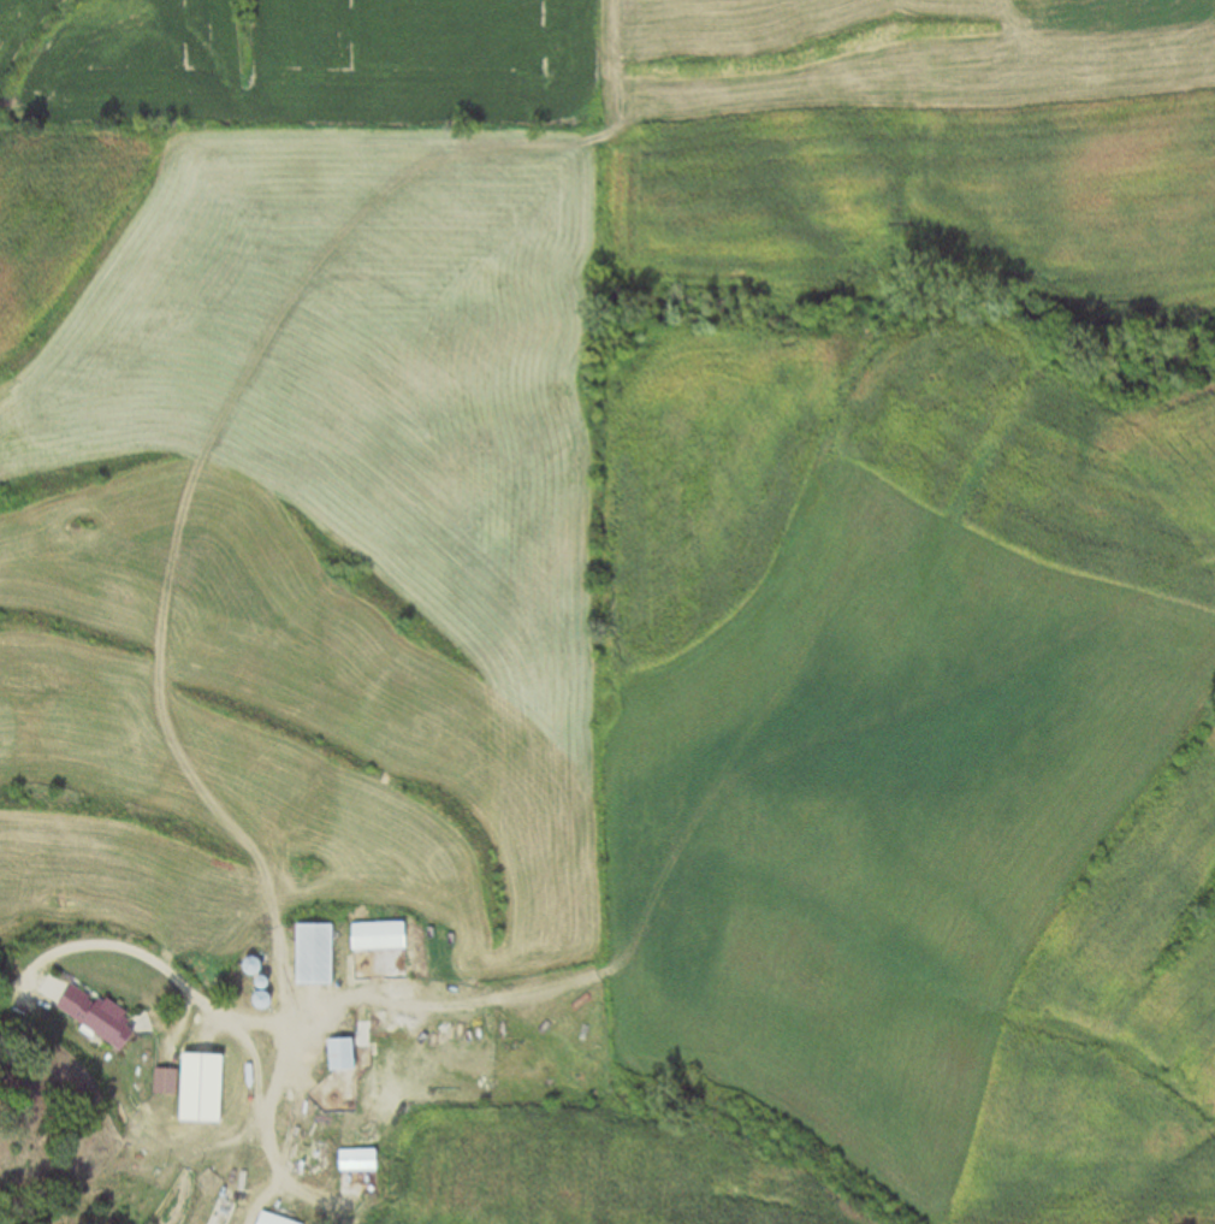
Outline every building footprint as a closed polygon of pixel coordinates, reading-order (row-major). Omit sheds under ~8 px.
[(415,921),(356,922),(357,949),(415,948),(415,921)] [(342,922),(301,922),(301,984),(342,984),(342,922)] [(131,1051),(142,1031),(135,1027),(140,1019),(75,981),(59,1009),(131,1051)] [(336,1069),(364,1069),(364,1039),(336,1039),(336,1069)] [(156,1095),(182,1095),(182,1069),(156,1069),(156,1095)] [(300,1162),(330,1162),(330,1096),(300,1096),(300,1162)] [(343,1149),(343,1169),(384,1169),(384,1149),(343,1149)] [(218,1195),(211,1223),(232,1223),(238,1200),(218,1195)] [(265,1210),(260,1223),(309,1223),(265,1210)]
